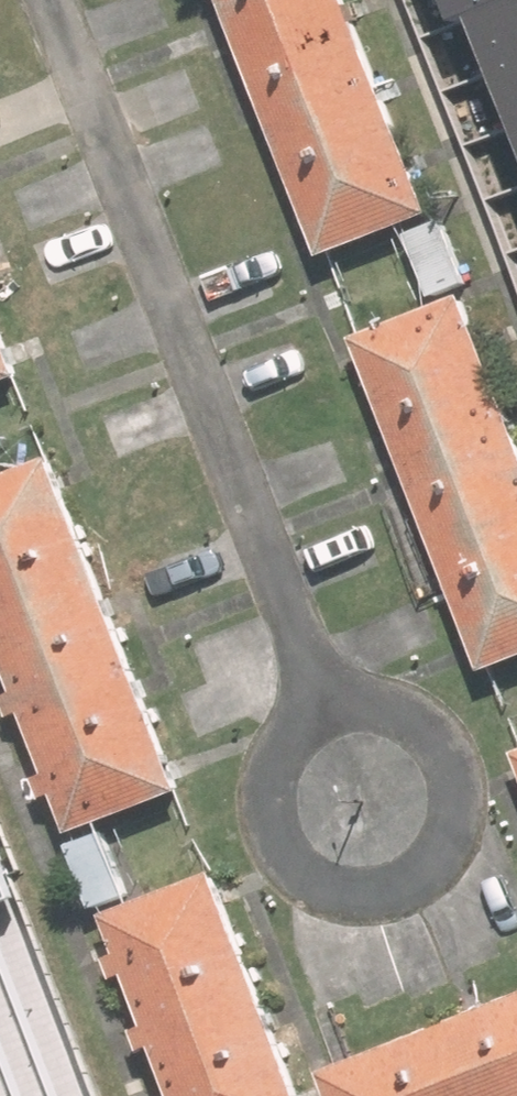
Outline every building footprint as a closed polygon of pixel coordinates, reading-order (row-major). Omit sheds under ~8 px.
[(355,0),(220,0),(319,264),(437,220),(355,0)] [(516,145),(516,0),(460,0),(516,145)] [(474,299),(360,341),(483,670),(516,657),(516,413),(474,299)] [(0,314),(0,389),(24,380),(0,314)] [(63,458),(0,481),(0,643),(71,831),(187,788),(63,458)] [(14,878),(0,840),(0,1095),(100,1095),(14,878)] [(218,866),(104,912),(179,1095),(311,1095),(218,866)] [(326,1071),(336,1095),(516,1095),(516,997),(326,1071)]
